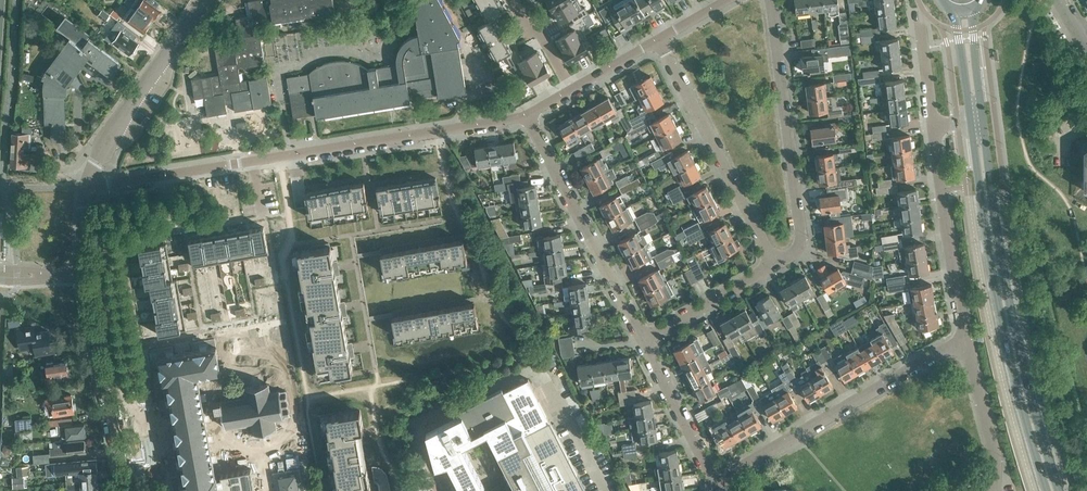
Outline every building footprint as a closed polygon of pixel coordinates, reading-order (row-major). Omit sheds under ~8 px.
[(125,1),(132,6),(152,20),(155,16),(157,16),(159,13),(158,11),(159,10),(146,0),(126,0),(125,1)] [(218,64),(237,61),(239,68),(265,63),(261,38),(269,36),(268,32),(264,32),(263,23),(268,22),(268,21),(273,20),(273,21),(274,20),(305,15),(305,16),(319,13),(334,10),(334,11),(335,10),(334,0),(252,0),(248,1),(249,1),(251,16),(235,18),(235,19),(236,19),(238,33),(238,37),(239,37),(240,42),(227,44),(227,45),(216,46),(215,46),(216,54),(218,64)] [(310,114),(316,113),(317,116),(326,115),(343,112),(358,109),(359,109),(374,107),(375,107),(375,106),(394,103),(394,104),(395,104),(395,103),(410,101),(410,98),(438,93),(439,96),(466,92),(459,46),(459,45),(458,40),(460,38),(441,0),(414,0),(419,33),(416,34),(413,35),(410,36),(409,37),(408,38),(406,39),(405,40),(404,41),(403,43),(402,44),(401,45),(400,47),(400,48),(399,50),(398,51),(398,53),(397,54),(397,56),(397,57),(397,59),(397,61),(397,62),(397,64),(388,65),(377,67),(368,69),(360,64),(351,61),(343,60),(334,61),(325,63),(317,67),(310,73),(310,74),(287,77),(294,117),(310,114)] [(483,14),(501,4),(499,0),(493,0),(479,8),(483,14)] [(553,10),(571,0),(548,0),(553,10)] [(553,10),(560,21),(570,15),(573,21),(574,22),(583,16),(584,17),(589,13),(585,6),(578,10),(573,0),(571,0),(553,10)] [(599,10),(607,23),(614,19),(622,33),(628,29),(627,27),(629,26),(628,25),(636,21),(624,0),(622,0),(608,8),(607,6),(599,10)] [(636,21),(643,17),(644,18),(645,17),(646,19),(653,15),(644,0),(624,0),(636,21)] [(653,15),(659,12),(658,10),(660,9),(659,8),(666,3),(664,0),(644,0),(653,15)] [(809,0),(795,0),(796,13),(811,11),(809,0)] [(811,11),(825,10),(823,0),(809,0),(811,11)] [(847,18),(846,12),(840,12),(838,0),(823,0),(825,10),(825,15),(829,14),(830,16),(835,15),(836,13),(839,13),(841,22),(839,22),(839,24),(838,25),(840,39),(850,38),(847,18)] [(893,0),(875,0),(877,14),(895,12),(895,10),(894,3),(893,0)] [(501,4),(483,14),(487,21),(494,17),(494,18),(505,11),(501,4)] [(152,20),(132,6),(124,16),(144,31),(144,30),(147,30),(148,28),(148,26),(152,20)] [(120,15),(114,9),(110,13),(117,19),(120,15)] [(105,21),(109,15),(102,10),(98,16),(105,21)] [(877,14),(879,28),(897,26),(896,24),(897,24),(896,18),(895,18),(895,12),(877,14)] [(121,63),(89,39),(82,48),(82,47),(91,34),(66,16),(56,28),(70,38),(48,67),(47,69),(46,71),(45,73),(44,75),(43,77),(37,75),(37,76),(36,77),(36,79),(36,80),(36,82),(36,83),(44,85),(46,124),(51,124),(52,140),(65,140),(64,93),(70,93),(70,88),(66,88),(66,87),(66,86),(66,85),(67,84),(67,83),(87,56),(112,74),(117,67),(118,68),(121,63)] [(573,30),(557,39),(563,51),(582,40),(587,38),(581,27),(587,23),(584,17),(583,16),(574,22),(573,21),(569,24),(573,30)] [(487,21),(478,26),(486,40),(481,43),(483,48),(489,45),(497,59),(505,54),(512,50),(512,49),(504,36),(506,35),(503,30),(501,31),(494,18),(494,17),(487,21)] [(129,53),(137,43),(115,26),(112,31),(114,32),(109,38),(114,41),(114,42),(129,53)] [(606,27),(599,31),(603,37),(609,34),(606,27)] [(875,35),(861,37),(862,41),(862,44),(876,42),(875,35)] [(802,47),(815,45),(814,38),(801,40),(802,47)] [(882,55),(900,53),(899,47),(900,47),(899,40),(898,40),(898,38),(880,40),(882,55)] [(582,40),(563,51),(569,62),(588,51),(582,40)] [(848,51),(847,45),(843,46),(843,45),(829,47),(830,53),(848,51)] [(512,50),(505,54),(512,66),(519,62),(525,73),(544,62),(538,51),(522,59),(515,47),(512,49),(512,50)] [(828,53),(802,56),(804,72),(808,71),(808,72),(810,72),(810,71),(824,69),(823,60),(829,60),(828,53)] [(900,53),(882,55),(884,69),(902,67),(901,65),(902,65),(901,58),(901,59),(900,53)] [(192,78),(195,97),(194,98),(204,96),(207,115),(226,112),(227,113),(226,103),(234,102),(235,110),(234,110),(235,111),(254,108),(272,105),(268,80),(241,85),(239,68),(237,61),(218,64),(218,65),(220,74),(192,78)] [(544,62),(525,73),(531,84),(550,73),(544,62)] [(863,72),(864,79),(880,76),(879,70),(863,72)] [(850,72),(833,75),(834,81),(851,79),(850,72)] [(641,97),(656,89),(657,88),(651,75),(649,76),(648,75),(643,78),(644,79),(629,86),(633,92),(637,90),(641,97)] [(858,79),(859,86),(881,83),(880,76),(864,79),(858,79)] [(887,96),(905,94),(904,88),(905,88),(904,81),(903,81),(903,80),(885,82),(887,96)] [(807,98),(826,96),(825,89),(829,89),(829,82),(821,83),(821,82),(818,83),(807,85),(808,91),(807,91),(807,98)] [(641,97),(643,102),(639,104),(638,108),(641,113),(629,120),(632,125),(643,120),(654,114),(650,107),(664,101),(660,94),(658,95),(656,89),(641,97)] [(615,94),(621,106),(627,103),(621,91),(615,94)] [(889,110),(907,108),(906,106),(907,106),(906,100),(905,94),(887,96),(889,110)] [(517,95),(510,99),(514,106),(521,102),(517,95)] [(826,96),(807,98),(808,106),(810,106),(810,112),(821,111),(825,111),(825,110),(832,109),(831,103),(827,104),(826,96)] [(632,125),(629,120),(622,107),(616,110),(615,109),(616,109),(614,106),(608,97),(596,104),(605,120),(611,116),(614,122),(620,119),(628,133),(632,125)] [(596,104),(584,111),(593,127),(605,120),(596,104)] [(838,115),(851,114),(850,107),(837,109),(838,115)] [(907,108),(889,110),(891,125),(909,122),(908,120),(909,120),(908,114),(907,114),(907,108)] [(593,127),(584,111),(572,118),(581,133),(593,127)] [(851,114),(838,115),(839,122),(856,120),(856,113),(851,114)] [(655,128),(658,135),(671,129),(676,126),(673,120),(672,120),(671,119),(669,114),(648,125),(651,130),(655,128)] [(574,137),(581,133),(572,118),(559,125),(564,135),(566,138),(570,144),(576,140),(574,137)] [(632,125),(628,133),(629,135),(646,126),(643,120),(632,125)] [(238,129),(247,128),(247,127),(246,122),(246,121),(236,122),(238,129)] [(825,126),(811,128),(813,143),(836,140),(835,131),(838,131),(837,122),(825,124),(825,126)] [(12,147),(12,149),(24,149),(31,150),(33,126),(23,125),(23,133),(13,133),(12,147)] [(872,127),(873,133),(885,132),(887,131),(886,125),(872,127)] [(671,129),(658,135),(662,142),(658,144),(661,150),(681,139),(679,133),(680,133),(676,126),(671,129)] [(885,132),(873,133),(872,133),(873,140),(886,138),(885,132)] [(894,151),(911,148),(911,147),(912,147),(911,140),(910,140),(909,135),(898,136),(895,136),(895,137),(888,137),(889,144),(893,143),(894,151)] [(624,139),(612,145),(615,151),(627,146),(624,139)] [(514,141),(501,143),(504,161),(503,161),(504,164),(509,163),(509,160),(517,159),(517,157),(518,157),(517,151),(516,151),(514,141)] [(589,147),(591,151),(595,148),(592,142),(587,144),(589,147)] [(501,143),(488,146),(491,163),(503,161),(504,161),(501,143)] [(589,147),(587,144),(574,151),(578,158),(591,151),(589,147)] [(612,144),(600,150),(603,156),(615,150),(612,144)] [(856,147),(856,144),(839,146),(839,147),(840,153),(857,151),(856,147)] [(476,155),(467,157),(472,166),(478,165),(491,163),(488,146),(475,148),(476,155)] [(911,148),(894,151),(895,164),(912,162),(912,161),(914,161),(913,154),(912,154),(911,148)] [(23,165),(27,165),(28,154),(24,154),(24,149),(12,149),(11,165),(23,166),(23,165)] [(646,164),(652,160),(662,156),(659,150),(643,158),(646,164)] [(675,157),(671,159),(668,160),(671,165),(675,172),(695,162),(691,155),(688,150),(678,155),(675,156),(675,157)] [(828,154),(816,155),(817,161),(816,161),(817,168),(819,168),(819,169),(835,167),(834,159),(838,159),(838,153),(831,154),(831,153),(828,154)] [(459,156),(466,169),(472,166),(467,157),(466,155),(459,156)] [(662,156),(652,160),(655,167),(667,161),(664,155),(662,156)] [(584,173),(587,180),(609,168),(606,162),(604,163),(601,157),(595,160),(592,161),(592,162),(582,167),(584,172),(584,173)] [(698,169),(695,162),(675,172),(679,179),(681,185),(688,181),(688,182),(690,180),(700,175),(698,169)] [(912,162),(895,164),(891,165),(893,178),(915,176),(914,174),(916,174),(915,168),(914,168),(913,166),(912,167),(912,162)] [(819,181),(819,182),(826,182),(841,180),(839,166),(835,167),(819,169),(819,174),(818,174),(819,175),(817,176),(817,181),(819,181)] [(614,182),(612,179),(616,176),(612,167),(609,168),(587,180),(591,187),(592,187),(594,192),(605,187),(608,186),(607,185),(614,182)] [(519,174),(506,176),(507,182),(520,180),(519,174)] [(619,187),(631,181),(628,175),(616,180),(619,187)] [(436,177),(427,179),(424,179),(428,204),(438,203),(440,202),(439,195),(440,195),(439,193),(438,193),(436,177)] [(841,180),(826,182),(827,188),(857,184),(856,178),(841,180)] [(424,179),(412,181),(416,206),(428,204),(424,179)] [(520,180),(507,182),(508,189),(509,189),(518,187),(522,187),(529,185),(528,179),(520,180)] [(879,187),(892,185),(891,179),(878,180),(879,187)] [(405,208),(416,206),(412,181),(400,183),(405,208)] [(634,187),(631,181),(619,187),(622,193),(634,187)] [(352,183),(352,186),(352,189),(356,209),(368,207),(367,200),(368,199),(368,198),(367,198),(364,182),(358,183),(353,184),(352,184),(352,183)] [(344,210),(344,211),(356,209),(352,189),(352,186),(352,183),(351,183),(351,184),(340,186),(344,210)] [(405,208),(400,183),(390,185),(389,184),(393,210),(405,208)] [(376,197),(375,197),(378,211),(378,210),(380,210),(381,212),(393,210),(389,184),(388,184),(388,185),(377,187),(378,197),(376,197)] [(518,187),(509,189),(509,190),(511,201),(511,202),(520,201),(520,200),(538,198),(536,184),(529,185),(522,187),(518,187)] [(900,206),(918,203),(916,189),(898,191),(898,184),(892,185),(879,187),(876,187),(877,194),(898,191),(900,206)] [(329,191),(332,210),(333,213),(339,212),(343,211),(344,211),(344,210),(340,186),(335,187),(329,188),(329,191)] [(668,199),(682,192),(679,186),(665,193),(668,199)] [(698,207),(714,199),(710,191),(709,192),(707,187),(697,192),(697,191),(694,193),(687,197),(690,202),(694,200),(698,207)] [(321,215),(331,213),(333,213),(332,210),(329,191),(329,188),(317,190),(318,194),(318,197),(320,210),(321,215)] [(319,215),(321,215),(320,210),(318,197),(318,194),(317,190),(305,192),(305,193),(307,206),(307,208),(306,208),(307,209),(308,209),(309,217),(315,216),(319,215)] [(685,198),(682,192),(668,199),(671,205),(685,198)] [(620,194),(614,198),(614,197),(609,200),(601,204),(604,210),(603,210),(607,218),(627,207),(620,194)] [(823,209),(829,209),(829,211),(831,211),(831,210),(841,209),(839,194),(820,196),(820,197),(820,196),(822,210),(822,211),(823,211),(823,209)] [(538,198),(520,200),(520,201),(522,213),(540,210),(538,198)] [(714,199),(698,207),(701,213),(697,215),(700,221),(706,218),(707,218),(709,217),(709,216),(719,211),(717,206),(714,199)] [(918,203),(900,206),(902,219),(920,216),(918,203)] [(627,207),(607,218),(610,224),(611,224),(614,229),(622,225),(624,224),(627,223),(627,222),(633,219),(627,207)] [(135,209),(135,216),(143,216),(142,208),(135,209)] [(540,210),(522,213),(524,226),(542,224),(540,210)] [(638,224),(650,218),(647,212),(635,218),(638,224)] [(871,212),(862,213),(849,215),(850,221),(872,219),(871,212)] [(920,216),(902,219),(894,220),(895,226),(902,225),(903,233),(922,231),(920,216)] [(650,218),(638,224),(641,230),(653,224),(650,218)] [(687,236),(701,228),(698,222),(683,229),(687,236)] [(828,238),(845,236),(843,222),(825,224),(826,234),(827,234),(828,238)] [(712,245),(716,243),(731,236),(732,235),(729,227),(728,228),(725,223),(715,228),(712,229),(712,230),(706,233),(712,245)] [(264,226),(251,228),(256,255),(269,253),(264,226)] [(506,229),(507,236),(521,234),(520,227),(506,229)] [(251,228),(239,231),(243,258),(256,255),(251,228)] [(701,228),(687,236),(690,241),(704,234),(701,228)] [(239,231),(226,233),(231,260),(243,258),(239,231)] [(643,234),(640,235),(638,231),(632,235),(629,236),(619,241),(625,254),(645,244),(644,244),(648,242),(643,234)] [(226,233),(214,235),(219,262),(231,260),(226,233)] [(522,240),(521,234),(507,236),(509,242),(522,240)] [(561,234),(544,236),(544,235),(537,236),(539,251),(545,250),(545,249),(563,247),(561,234)] [(883,243),(898,241),(897,234),(881,237),(882,243),(883,243)] [(214,235),(202,237),(207,264),(219,262),(214,235)] [(731,236),(716,243),(722,255),(738,247),(734,239),(733,239),(731,236)] [(846,244),(845,236),(828,238),(828,239),(826,239),(826,246),(828,246),(828,252),(837,251),(837,255),(851,258),(850,258),(858,257),(857,245),(850,246),(849,243),(846,244)] [(202,237),(189,239),(194,266),(207,264),(202,237)] [(452,242),(451,242),(454,262),(455,262),(461,261),(461,263),(467,262),(466,256),(463,240),(452,242)] [(898,241),(883,243),(885,250),(900,247),(898,241)] [(441,244),(439,244),(443,264),(444,264),(449,263),(450,265),(456,264),(455,262),(454,262),(451,242),(450,242),(441,244)] [(166,243),(139,248),(142,261),(169,256),(166,243)] [(301,261),(299,262),(300,272),(300,274),(301,274),(302,284),(305,284),(306,293),(338,287),(338,286),(336,274),(340,273),(339,272),(338,263),(330,264),(330,262),(333,261),(330,245),(330,246),(329,243),(316,245),(314,245),(312,246),(313,249),(299,251),(301,261)] [(907,253),(908,259),(925,256),(927,256),(926,249),(925,250),(924,243),(916,245),(916,244),(913,244),(913,245),(902,247),(903,254),(907,253)] [(429,246),(428,246),(431,266),(432,266),(438,265),(438,267),(444,266),(444,264),(443,264),(439,244),(438,244),(429,246)] [(651,257),(645,244),(625,254),(632,267),(642,262),(645,261),(645,260),(651,257)] [(418,248),(416,248),(420,268),(421,268),(426,267),(427,269),(433,268),(432,266),(431,266),(428,246),(427,246),(418,248)] [(545,249),(545,250),(547,262),(565,260),(563,247),(545,249)] [(406,250),(405,250),(408,270),(409,270),(415,269),(415,272),(421,270),(421,268),(420,268),(416,248),(415,248),(406,250)] [(658,262),(672,254),(675,253),(674,249),(666,249),(654,255),(658,262)] [(395,252),(393,252),(397,272),(398,272),(403,271),(404,274),(410,272),(409,270),(408,270),(405,250),(404,250),(395,252)] [(397,275),(393,252),(381,254),(383,266),(384,274),(391,273),(392,276),(397,275)] [(672,254),(658,262),(661,268),(675,261),(672,254)] [(169,256),(142,261),(144,273),(171,268),(169,256)] [(925,256),(908,259),(910,274),(928,271),(927,262),(926,262),(925,256)] [(547,262),(542,263),(544,276),(545,283),(546,283),(562,280),(561,274),(567,273),(565,260),(547,262)] [(854,260),(853,266),(872,272),(872,266),(854,260)] [(697,265),(691,268),(698,280),(703,277),(697,265)] [(872,272),(853,266),(851,273),(843,271),(841,272),(838,268),(829,273),(824,265),(817,269),(822,277),(821,278),(829,291),(829,290),(828,288),(832,286),(835,286),(836,287),(837,286),(843,282),(861,287),(865,277),(871,279),(872,272)] [(171,268),(144,273),(146,286),(150,285),(173,281),(173,280),(171,268)] [(698,280),(691,268),(686,271),(692,283),(698,280)] [(647,291),(667,280),(664,274),(662,275),(659,269),(652,272),(649,273),(649,274),(639,279),(642,284),(641,285),(644,291),(646,290),(647,291)] [(891,277),(892,284),(905,281),(904,275),(891,277)] [(793,282),(802,298),(808,294),(810,298),(816,295),(812,289),(813,288),(811,285),(811,286),(805,276),(800,279),(800,278),(793,282)] [(173,281),(150,285),(152,297),(179,292),(177,279),(173,280),(173,281)] [(667,295),(674,292),(667,280),(647,291),(649,295),(648,295),(652,303),(658,300),(660,303),(669,298),(667,295)] [(905,281),(892,284),(887,284),(889,292),(906,289),(905,281)] [(802,298),(793,282),(786,286),(781,290),(786,298),(787,302),(788,301),(789,303),(788,303),(789,305),(790,305),(792,309),(798,306),(795,302),(802,298)] [(546,283),(529,286),(530,292),(547,290),(546,283)] [(588,296),(586,283),(563,287),(565,300),(571,299),(588,296)] [(916,300),(932,298),(934,298),(932,284),(922,286),(922,285),(908,288),(910,295),(915,294),(916,300)] [(306,303),(308,315),(310,325),(312,325),(314,334),(319,333),(323,332),(345,329),(343,315),(347,314),(345,304),(341,305),(340,305),(340,302),(341,302),(338,287),(306,293),(308,302),(306,303)] [(179,292),(152,297),(154,309),(182,304),(179,292)] [(829,305),(823,293),(817,296),(823,308),(829,305)] [(781,314),(770,295),(764,298),(758,301),(758,302),(757,303),(768,322),(774,318),(776,321),(782,317),(781,314)] [(571,299),(573,312),(591,309),(588,296),(571,299)] [(214,298),(215,309),(222,308),(220,297),(214,298)] [(918,307),(919,315),(937,311),(935,302),(933,303),(932,298),(916,300),(914,301),(915,308),(918,307)] [(464,305),(462,305),(466,325),(467,325),(472,324),(473,326),(479,325),(478,319),(477,319),(474,303),(464,305)] [(182,304),(154,309),(157,321),(184,316),(182,304)] [(452,307),(451,307),(454,327),(455,327),(461,326),(461,329),(467,327),(467,325),(466,325),(462,305),(461,305),(452,307)] [(441,309),(439,309),(443,329),(444,329),(449,328),(449,331),(456,330),(455,327),(454,327),(451,307),(450,307),(450,308),(441,309)] [(754,311),(748,314),(745,309),(744,309),(743,307),(737,311),(738,313),(733,316),(742,331),(745,336),(757,329),(765,343),(771,340),(754,311)] [(829,317),(835,314),(831,307),(825,311),(829,317)] [(429,311),(428,311),(431,331),(432,331),(437,330),(438,333),(444,332),(444,329),(443,329),(439,309),(438,309),(438,310),(429,311)] [(569,326),(570,333),(587,330),(586,323),(593,322),(591,309),(573,312),(575,325),(569,326)] [(417,313),(416,313),(420,333),(426,332),(426,335),(432,334),(432,331),(431,331),(428,311),(427,311),(427,312),(417,313)] [(794,325),(795,328),(801,324),(793,311),(788,315),(794,325)] [(937,311),(919,315),(917,315),(918,322),(920,321),(921,328),(919,328),(920,329),(929,327),(930,329),(936,327),(936,326),(939,325),(937,311)] [(406,315),(404,315),(408,335),(409,335),(414,334),(415,337),(421,336),(420,333),(416,313),(415,314),(406,315)] [(404,315),(392,318),(394,330),(396,337),(403,336),(403,339),(408,338),(407,327),(404,315)] [(184,316),(157,321),(159,334),(186,329),(184,316)] [(730,338),(742,331),(733,316),(721,322),(730,338)] [(843,321),(847,328),(852,326),(848,318),(843,321)] [(902,330),(895,319),(887,320),(895,334),(902,330)] [(847,328),(843,321),(839,323),(843,331),(847,328)] [(879,334),(870,339),(881,358),(894,351),(891,346),(897,343),(887,327),(885,323),(884,323),(884,322),(879,325),(880,326),(876,328),(879,334)] [(803,340),(795,328),(794,325),(789,328),(798,343),(803,340)] [(18,329),(20,342),(35,340),(36,348),(37,353),(61,349),(60,341),(50,342),(49,331),(34,333),(33,326),(18,329)] [(321,376),(337,373),(338,373),(339,373),(339,376),(344,375),(352,373),(352,370),(353,370),(350,356),(354,355),(352,345),(348,346),(347,343),(348,343),(345,329),(323,332),(319,333),(314,334),(315,343),(313,344),(317,366),(320,365),(321,376)] [(720,341),(713,329),(707,332),(714,345),(720,341)] [(572,336),(559,338),(560,345),(573,342),(572,336)] [(858,346),(869,365),(881,358),(870,339),(858,346)] [(681,362),(697,354),(690,341),(683,345),(681,346),(680,343),(674,346),(675,349),(681,362)] [(560,345),(561,351),(574,349),(573,342),(560,345)] [(728,348),(730,352),(735,360),(741,357),(734,345),(728,348)] [(825,346),(819,349),(826,360),(831,357),(825,346)] [(846,353),(848,357),(857,372),(869,365),(858,346),(846,353)] [(160,357),(184,490),(258,490),(254,468),(216,475),(198,376),(220,370),(216,348),(160,357)] [(575,355),(574,349),(561,351),(561,354),(563,357),(575,355)] [(826,360),(819,349),(812,353),(817,362),(819,361),(820,363),(826,360)] [(699,353),(697,354),(681,362),(688,375),(709,364),(709,363),(706,365),(699,353)] [(773,363),(779,359),(776,355),(770,358),(773,363)] [(616,359),(619,377),(632,375),(632,373),(634,373),(633,367),(631,367),(629,357),(616,359)] [(857,372),(848,357),(836,364),(840,371),(839,371),(840,373),(844,380),(857,372)] [(606,379),(619,377),(616,359),(603,361),(606,379)] [(43,380),(50,379),(69,376),(69,375),(70,375),(69,368),(68,368),(67,362),(54,364),(53,361),(47,362),(48,370),(42,372),(43,380)] [(237,361),(230,363),(231,369),(238,368),(237,361)] [(606,379),(603,361),(590,363),(593,381),(606,379)] [(781,365),(784,369),(785,370),(791,381),(796,378),(787,361),(781,365)] [(593,381),(590,363),(577,365),(580,383),(593,381)] [(713,370),(709,364),(688,375),(694,387),(709,379),(706,373),(713,370)] [(806,369),(820,393),(833,386),(825,372),(824,370),(821,365),(815,369),(813,365),(806,369)] [(820,393),(806,369),(801,372),(806,382),(800,385),(808,400),(820,393)] [(791,381),(785,370),(779,374),(783,381),(777,384),(779,387),(772,391),(785,413),(792,409),(792,408),(797,405),(790,392),(795,389),(791,381)] [(460,409),(462,414),(426,433),(436,467),(444,464),(448,463),(462,490),(486,490),(485,489),(486,489),(463,445),(483,435),(488,433),(518,490),(586,490),(528,378),(504,391),(502,388),(460,409)] [(720,396),(739,387),(745,384),(742,378),(717,391),(720,396)] [(716,392),(709,379),(694,387),(700,400),(707,397),(709,396),(709,395),(716,392)] [(218,401),(216,401),(217,404),(217,405),(217,406),(217,407),(218,412),(223,411),(223,412),(224,414),(224,415),(223,415),(226,427),(226,429),(228,429),(227,427),(228,426),(228,429),(231,428),(231,426),(233,426),(233,428),(234,428),(233,426),(234,425),(235,428),(236,427),(236,425),(243,424),(243,426),(244,426),(244,424),(245,423),(245,426),(250,425),(250,423),(252,422),(252,423),(251,423),(251,424),(252,424),(253,429),(252,429),(253,430),(254,431),(256,431),(256,430),(259,430),(276,428),(276,427),(275,420),(276,419),(276,418),(284,416),(284,415),(288,415),(290,414),(290,413),(290,412),(290,411),(289,408),(289,407),(289,404),(289,405),(288,399),(288,397),(287,397),(286,391),(287,391),(286,390),(285,390),(281,390),(279,389),(270,390),(269,385),(270,384),(269,383),(268,382),(266,382),(266,383),(248,386),(246,386),(245,387),(245,389),(246,389),(246,393),(247,395),(245,395),(245,393),(240,394),(240,396),(239,396),(239,394),(238,394),(237,394),(238,397),(236,397),(231,398),(230,395),(229,396),(229,398),(228,398),(228,396),(223,397),(223,399),(222,399),(222,397),(220,397),(221,397),(221,399),(221,400),(218,401)] [(754,401),(747,387),(745,384),(739,387),(749,404),(754,401)] [(747,387),(754,401),(755,402),(761,399),(753,384),(747,387)] [(622,398),(636,396),(635,389),(621,391),(622,398)] [(785,413),(772,391),(766,394),(768,398),(762,401),(767,410),(773,419),(778,416),(779,417),(785,413)] [(73,403),(72,395),(66,395),(66,393),(59,394),(60,397),(47,398),(50,415),(75,411),(74,410),(77,409),(76,402),(73,403)] [(636,396),(622,398),(624,405),(634,403),(637,402),(636,396)] [(716,402),(720,408),(725,405),(721,399),(716,402)] [(634,403),(636,416),(654,413),(652,400),(637,402),(634,403)] [(720,408),(716,402),(705,409),(708,415),(720,408)] [(740,416),(750,433),(757,430),(756,428),(762,425),(751,405),(745,408),(747,412),(740,416)] [(327,424),(331,449),(334,449),(336,462),(334,463),(337,481),(340,481),(341,490),(368,490),(357,430),(363,429),(360,410),(328,416),(329,423),(327,424)] [(656,426),(654,413),(636,416),(638,429),(656,426)] [(728,423),(738,440),(739,440),(738,438),(743,436),(744,437),(750,433),(740,416),(728,423)] [(16,430),(23,429),(32,428),(31,419),(16,421),(17,429),(16,429),(16,430)] [(603,434),(607,433),(606,422),(597,423),(603,434)] [(738,440),(728,423),(722,427),(720,423),(714,426),(725,446),(731,442),(732,444),(738,440)] [(72,424),(59,425),(60,434),(64,433),(64,438),(85,436),(84,431),(86,431),(85,425),(84,425),(84,424),(72,425),(72,424)] [(278,425),(279,445),(290,445),(289,425),(278,425)] [(638,429),(632,430),(633,441),(637,440),(638,442),(640,442),(658,439),(656,426),(638,429)] [(85,443),(84,441),(67,443),(68,448),(54,450),(55,455),(85,451),(85,449),(86,448),(86,444),(85,443)] [(623,451),(637,449),(636,443),(622,445),(623,451)] [(9,445),(5,445),(3,447),(3,451),(4,453),(9,453),(11,452),(11,447),(9,445)] [(638,456),(637,449),(623,451),(624,458),(638,456)] [(671,464),(679,462),(677,449),(671,450),(660,452),(661,465),(671,464)] [(38,463),(49,462),(49,455),(37,456),(38,463)] [(49,474),(67,473),(98,470),(97,460),(48,464),(49,474)] [(663,477),(663,478),(681,475),(681,474),(679,462),(671,464),(661,465),(655,466),(657,478),(663,477)] [(28,466),(16,467),(17,476),(29,475),(28,466)] [(67,484),(99,481),(98,470),(67,473),(68,476),(66,476),(67,484)] [(629,484),(632,484),(630,471),(622,472),(629,484)] [(278,475),(281,490),(300,490),(298,478),(297,473),(296,472),(278,475)] [(681,475),(663,478),(665,490),(683,487),(681,475)] [(13,488),(24,487),(24,486),(27,486),(27,477),(24,477),(12,477),(13,488)] [(99,481),(67,484),(67,489),(82,487),(82,490),(100,490),(99,481)]
